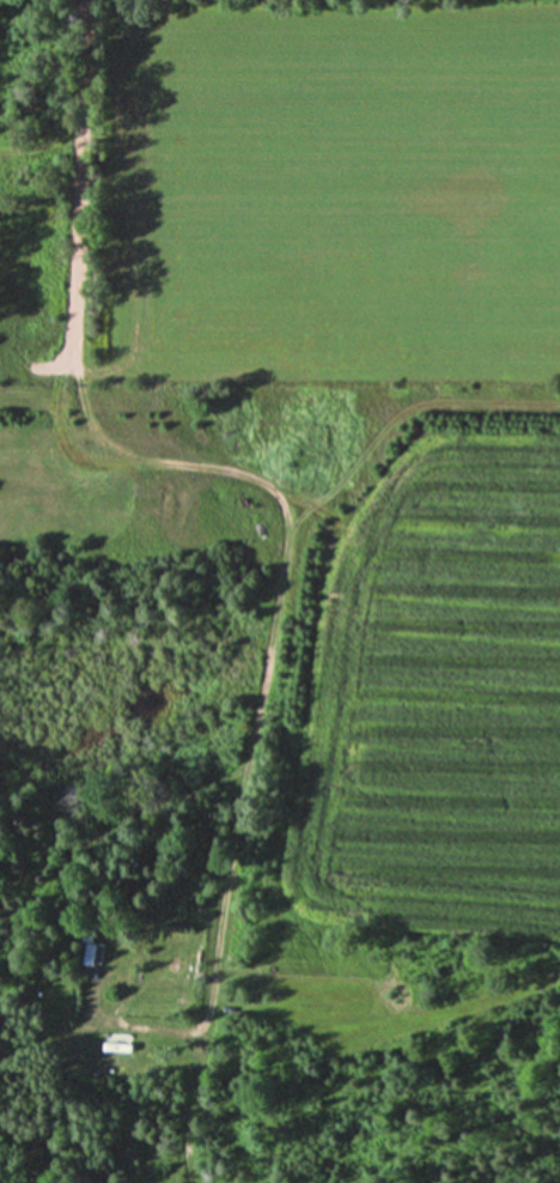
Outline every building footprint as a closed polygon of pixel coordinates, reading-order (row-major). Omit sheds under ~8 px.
[(95,969),(100,947),(83,943),(77,964),(95,969)]
